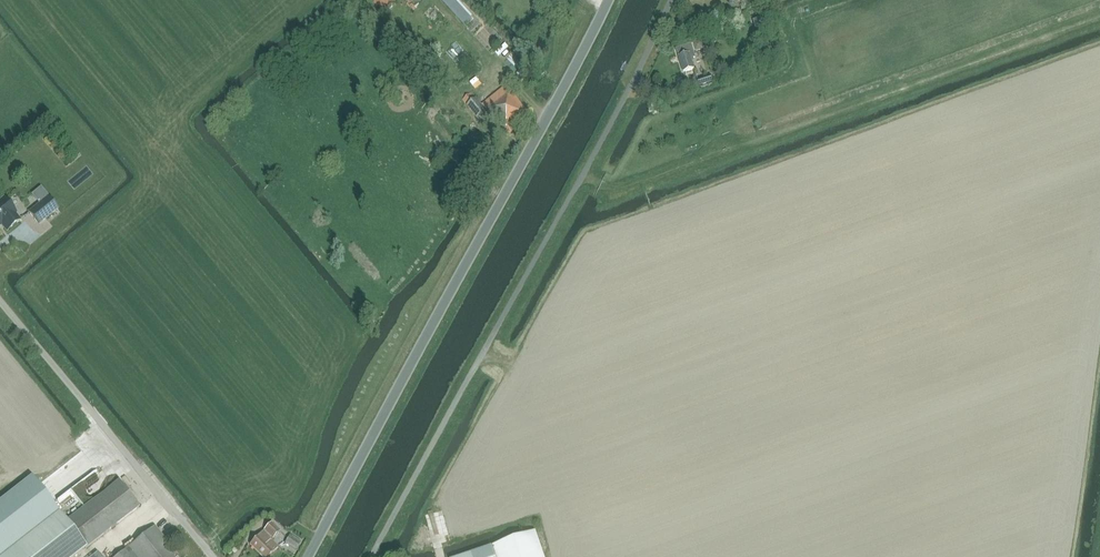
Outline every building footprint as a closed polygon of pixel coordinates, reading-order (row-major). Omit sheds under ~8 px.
[(394,0),(374,0),(373,1),(383,12),(396,2),(394,0)] [(678,57),(683,75),(695,71),(690,54),(695,52),(692,45),(676,50),(678,57)] [(711,75),(697,80),(699,87),(713,82),(711,75)] [(466,86),(457,97),(462,101),(471,90),(466,86)] [(506,131),(529,113),(511,90),(493,103),(495,105),(490,110),(506,131)] [(476,98),(467,106),(490,132),(498,125),(476,98)] [(376,143),(370,149),(375,154),(381,149),(376,143)] [(40,203),(29,212),(39,225),(59,209),(49,196),(41,187),(32,194),(40,203)] [(0,201),(0,228),(1,227),(6,233),(22,220),(16,214),(17,214),(4,198),(0,201)] [(26,535),(58,510),(38,485),(31,477),(0,502),(0,555),(26,535)] [(118,480),(66,521),(59,512),(3,556),(75,556),(140,506),(118,480)] [(277,548),(270,541),(279,531),(271,523),(249,545),(262,556),(269,556),(277,548)] [(178,556),(155,527),(117,556),(177,556),(178,556)] [(534,531),(492,546),(496,556),(543,556),(534,531)] [(296,550),(301,542),(290,536),(285,543),(296,550)] [(491,547),(461,556),(495,556),(491,547)]
